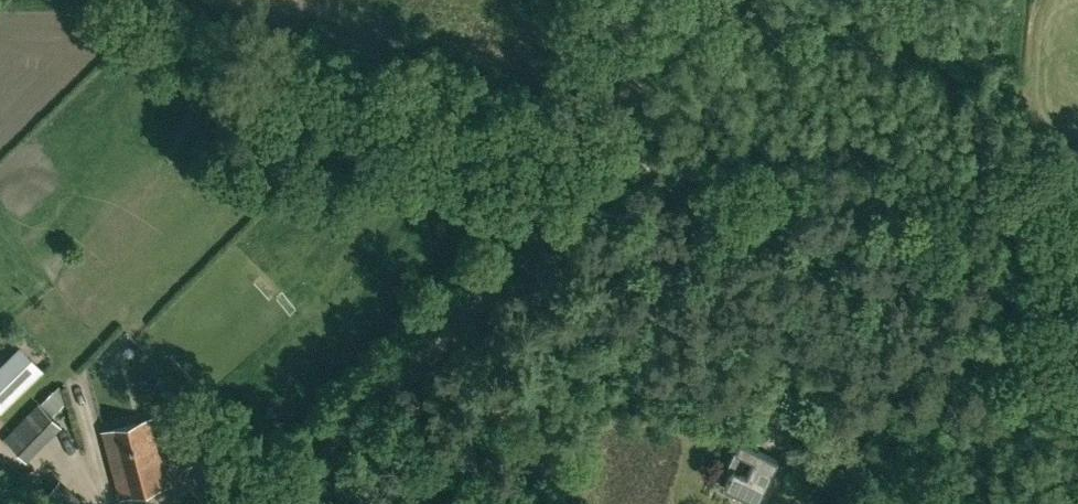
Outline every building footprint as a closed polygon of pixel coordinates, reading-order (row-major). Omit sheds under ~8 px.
[(43,369),(42,369),(36,375),(15,353),(0,368),(0,409),(0,410),(0,411),(43,369)] [(53,390),(40,403),(50,413),(63,400),(53,390)] [(4,438),(23,456),(57,421),(39,403),(4,438)] [(151,418),(103,432),(122,496),(169,483),(151,418)] [(728,466),(732,468),(724,486),(757,502),(778,458),(758,449),(754,458),(736,450),(728,466)] [(38,479),(31,471),(17,485),(25,493),(38,479)] [(5,489),(0,494),(0,503),(19,503),(20,503),(5,489)]
